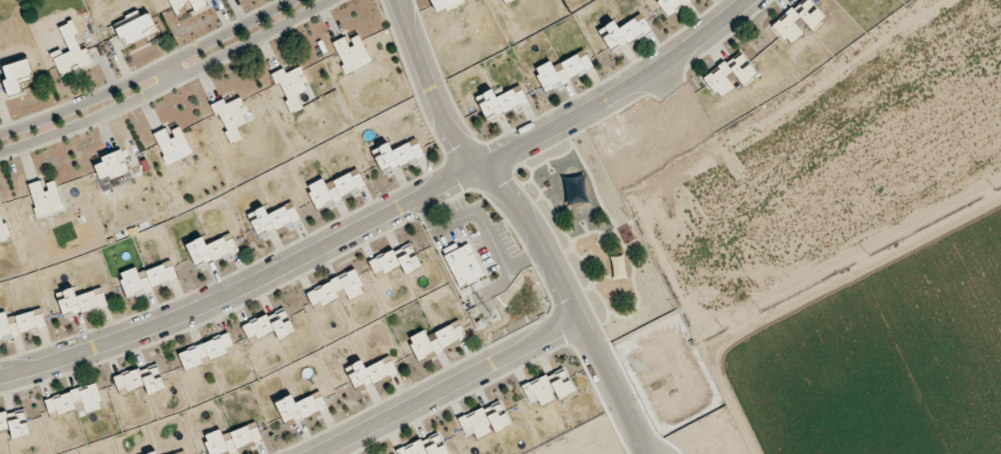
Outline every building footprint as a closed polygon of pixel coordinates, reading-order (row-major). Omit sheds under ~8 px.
[(173,12),(191,5),(194,12),(203,9),(199,0),(168,0),(173,12)] [(463,0),(431,0),(436,14),(464,3),(463,0)] [(669,17),(693,0),(658,0),(669,17)] [(809,0),(804,0),(773,26),(789,45),(803,33),(794,24),(801,18),(811,29),(824,18),(809,0)] [(156,32),(149,14),(116,28),(124,46),(156,32)] [(598,30),(612,53),(651,31),(642,14),(617,28),(613,21),(598,30)] [(333,43),(346,74),(370,63),(357,33),(333,43)] [(545,91),(594,69),(585,51),(552,66),(550,61),(535,69),(545,91)] [(756,75),(741,53),(705,77),(719,98),(734,88),(726,77),(733,73),(741,84),(756,75)] [(3,67),(7,81),(3,82),(8,96),(21,92),(17,79),(32,74),(28,59),(3,67)] [(291,113),(304,108),(302,104),(314,99),(301,67),(286,74),(284,69),(271,75),(276,87),(280,85),(291,113)] [(212,105),(230,144),(241,139),(236,128),(246,123),(239,108),(243,106),(239,98),(226,105),(223,100),(212,105)] [(153,135),(167,165),(191,154),(179,127),(168,132),(167,128),(153,135)] [(375,158),(383,175),(423,156),(416,139),(391,151),(388,143),(378,148),(381,155),(375,158)] [(101,156),(103,163),(95,165),(98,179),(126,173),(121,151),(101,156)] [(365,188),(357,171),(325,186),(322,179),(306,187),(316,210),(365,188)] [(29,185),(36,216),(62,211),(56,180),(29,185)] [(258,238),(274,231),(299,220),(292,204),(267,215),(264,207),(253,212),(257,219),(251,222),(258,238)] [(625,246),(636,244),(632,226),(621,229),(625,246)] [(196,269),(238,252),(231,236),(206,246),(203,238),(186,245),(196,269)] [(420,267),(409,244),(369,262),(374,274),(382,271),(384,275),(401,267),(405,274),(420,267)] [(459,287),(484,276),(469,245),(444,257),(452,273),(452,272),(459,287)] [(626,279),(624,256),(610,257),(612,280),(626,279)] [(127,298),(177,281),(171,262),(137,274),(135,268),(118,274),(127,298)] [(322,307),(347,296),(349,301),(364,294),(355,271),(306,292),(312,306),(320,302),(322,307)] [(62,292),(65,299),(58,302),(64,320),(107,305),(101,288),(76,297),(73,288),(62,292)] [(278,339),(293,333),(284,309),(242,325),(248,341),(275,331),(278,339)] [(45,328),(41,310),(7,319),(5,313),(0,314),(0,340),(45,328)] [(467,341),(459,322),(425,336),(423,332),(408,338),(417,361),(467,341)] [(235,352),(229,335),(177,352),(184,370),(235,352)] [(397,374),(390,357),(365,368),(362,361),(351,365),(355,373),(348,376),(356,392),(397,374)] [(165,389),(157,364),(113,378),(119,394),(145,385),(148,395),(165,389)] [(548,377),(558,400),(575,392),(564,370),(548,377)] [(523,386),(529,403),(538,400),(540,406),(555,400),(546,377),(523,386)] [(85,413),(102,409),(95,385),(44,399),(49,414),(57,412),(58,415),(75,410),(74,404),(82,402),(85,413)] [(285,427),(327,410),(320,392),(295,403),(292,396),(274,403),(285,427)] [(457,419),(466,437),(474,433),(477,439),(511,425),(506,413),(503,415),(499,405),(484,412),(483,408),(457,419)] [(0,418),(0,421),(2,429),(8,428),(11,440),(30,434),(24,412),(0,418)] [(203,436),(209,453),(230,453),(262,442),(255,423),(222,435),(220,430),(203,436)] [(438,434),(396,451),(397,453),(446,453),(438,434)]
